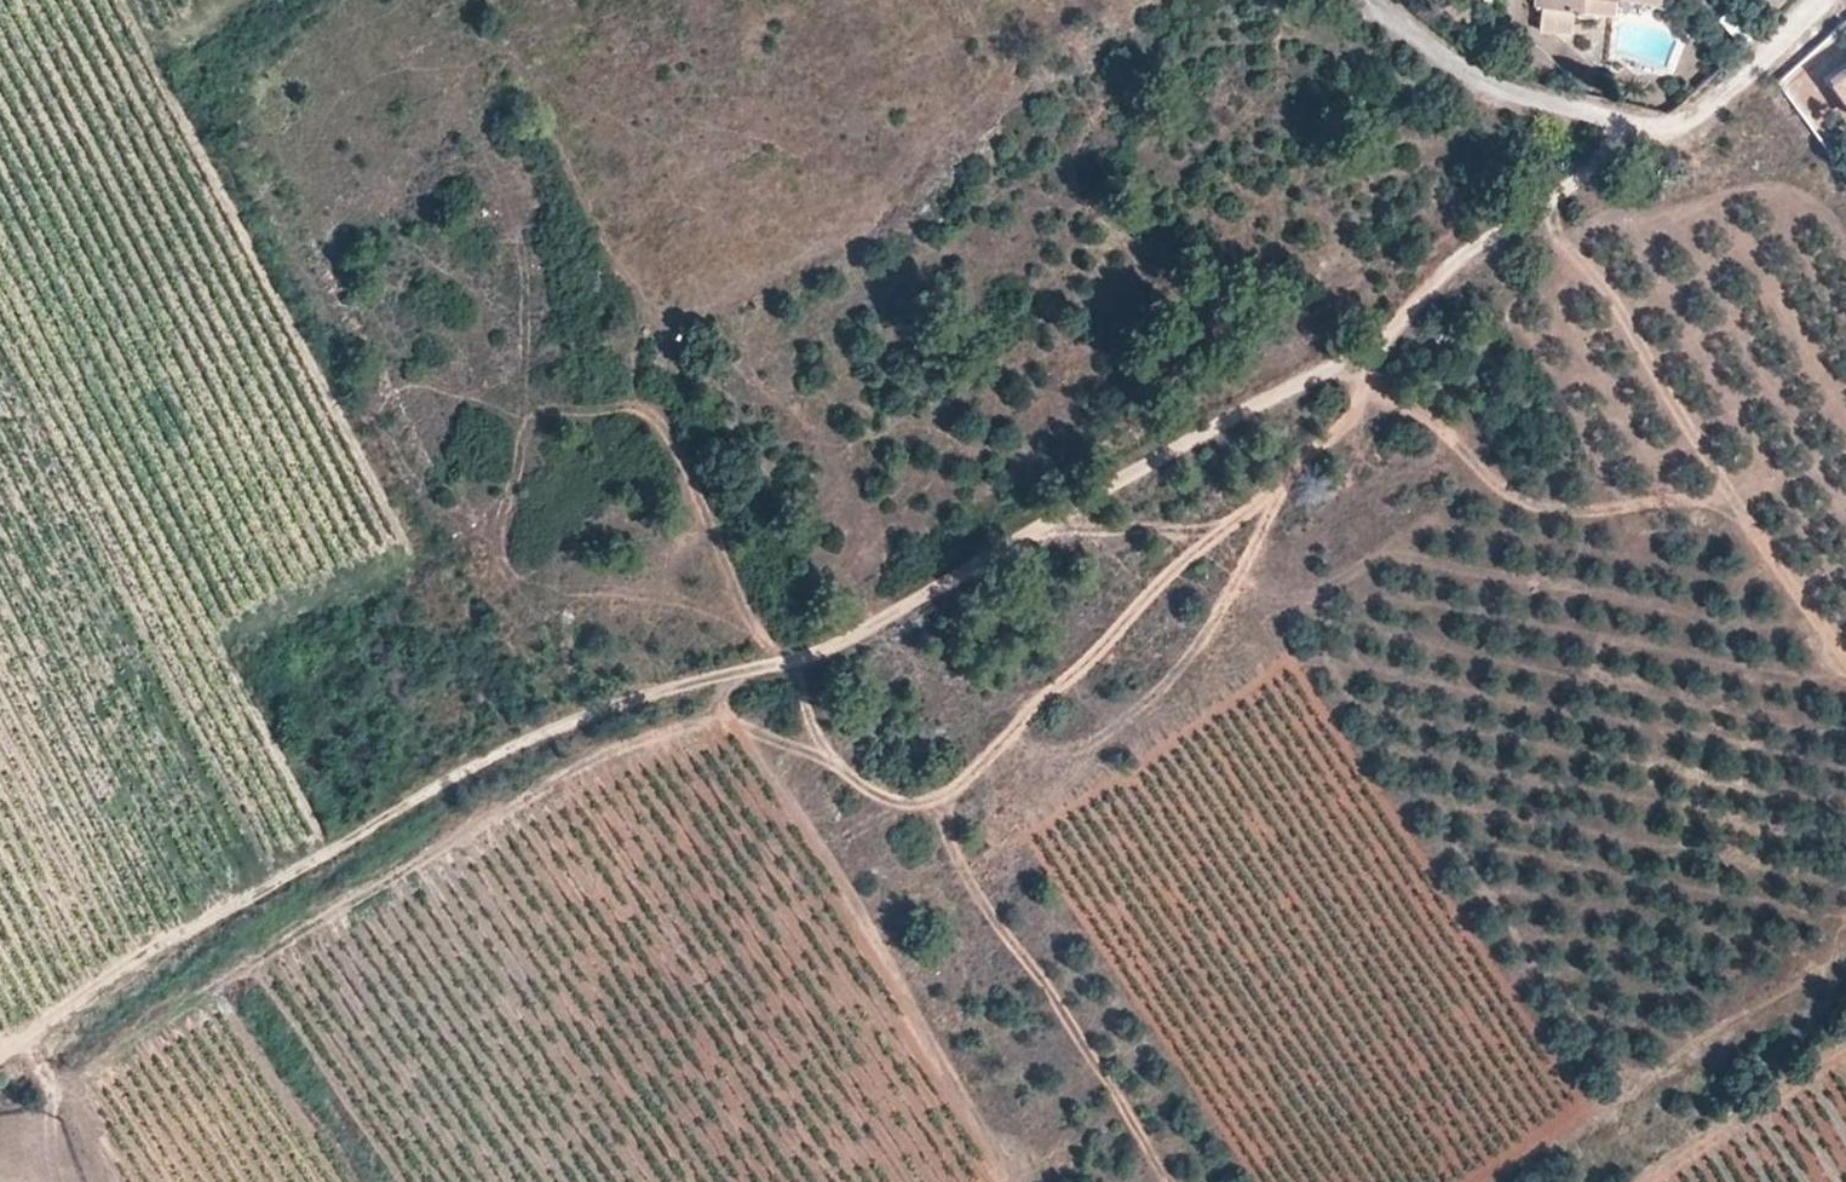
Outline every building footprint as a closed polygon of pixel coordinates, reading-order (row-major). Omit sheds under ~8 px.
[(1541,12),(1541,0),(1524,0),(1523,12),(1541,12)] [(1541,12),(1653,15),(1660,0),(1541,0),(1541,12)] [(1824,79),(1845,109),(1845,63),(1824,79)]
